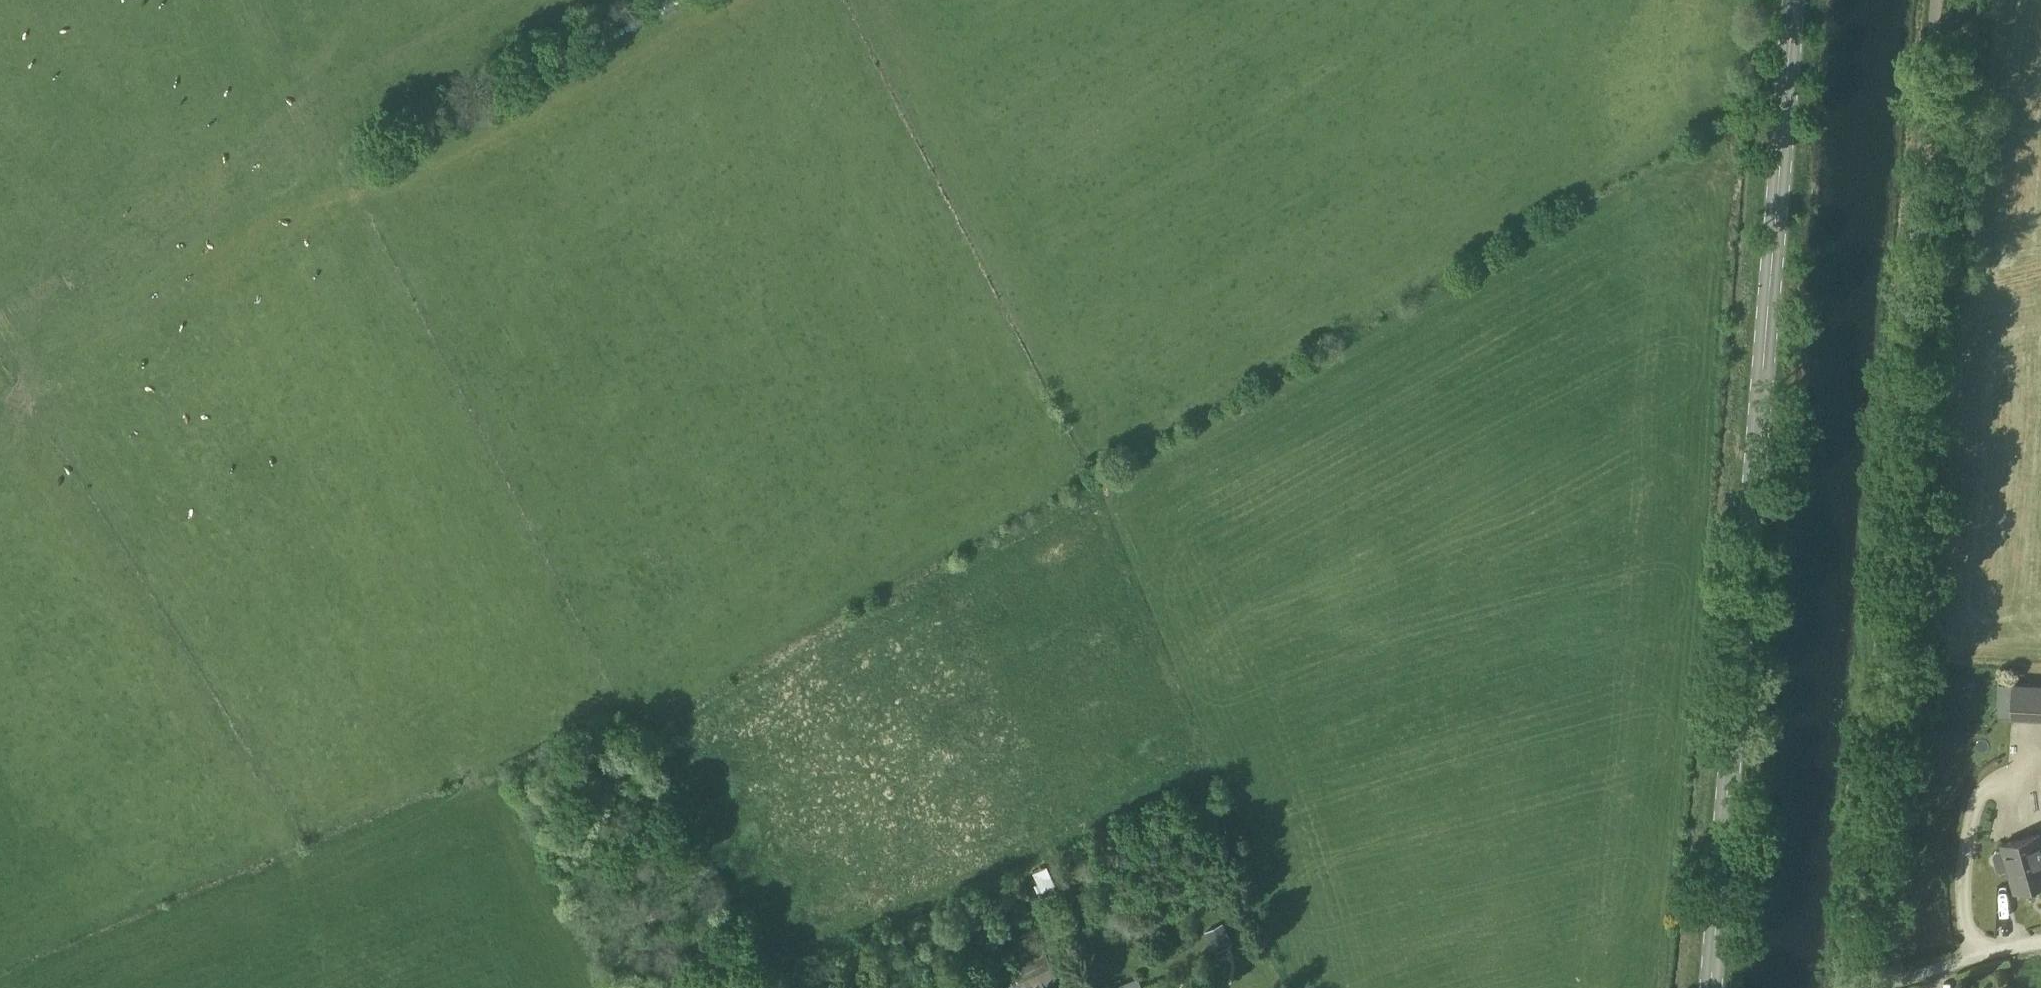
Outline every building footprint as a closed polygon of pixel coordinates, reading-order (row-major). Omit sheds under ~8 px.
[(2040,718),(2040,686),(2013,684),(2011,717),(2040,718)] [(2009,872),(2040,864),(2040,839),(2040,834),(2001,844),(2002,849),(1997,851),(1994,856),(1997,866),(2002,869),(2007,867),(2009,872)] [(2009,872),(2014,891),(2040,884),(2040,864),(2009,872)] [(1034,879),(1040,890),(1054,884),(1049,873),(1034,879)] [(1015,987),(1041,987),(1057,981),(1042,947),(1004,963),(1015,987)]
